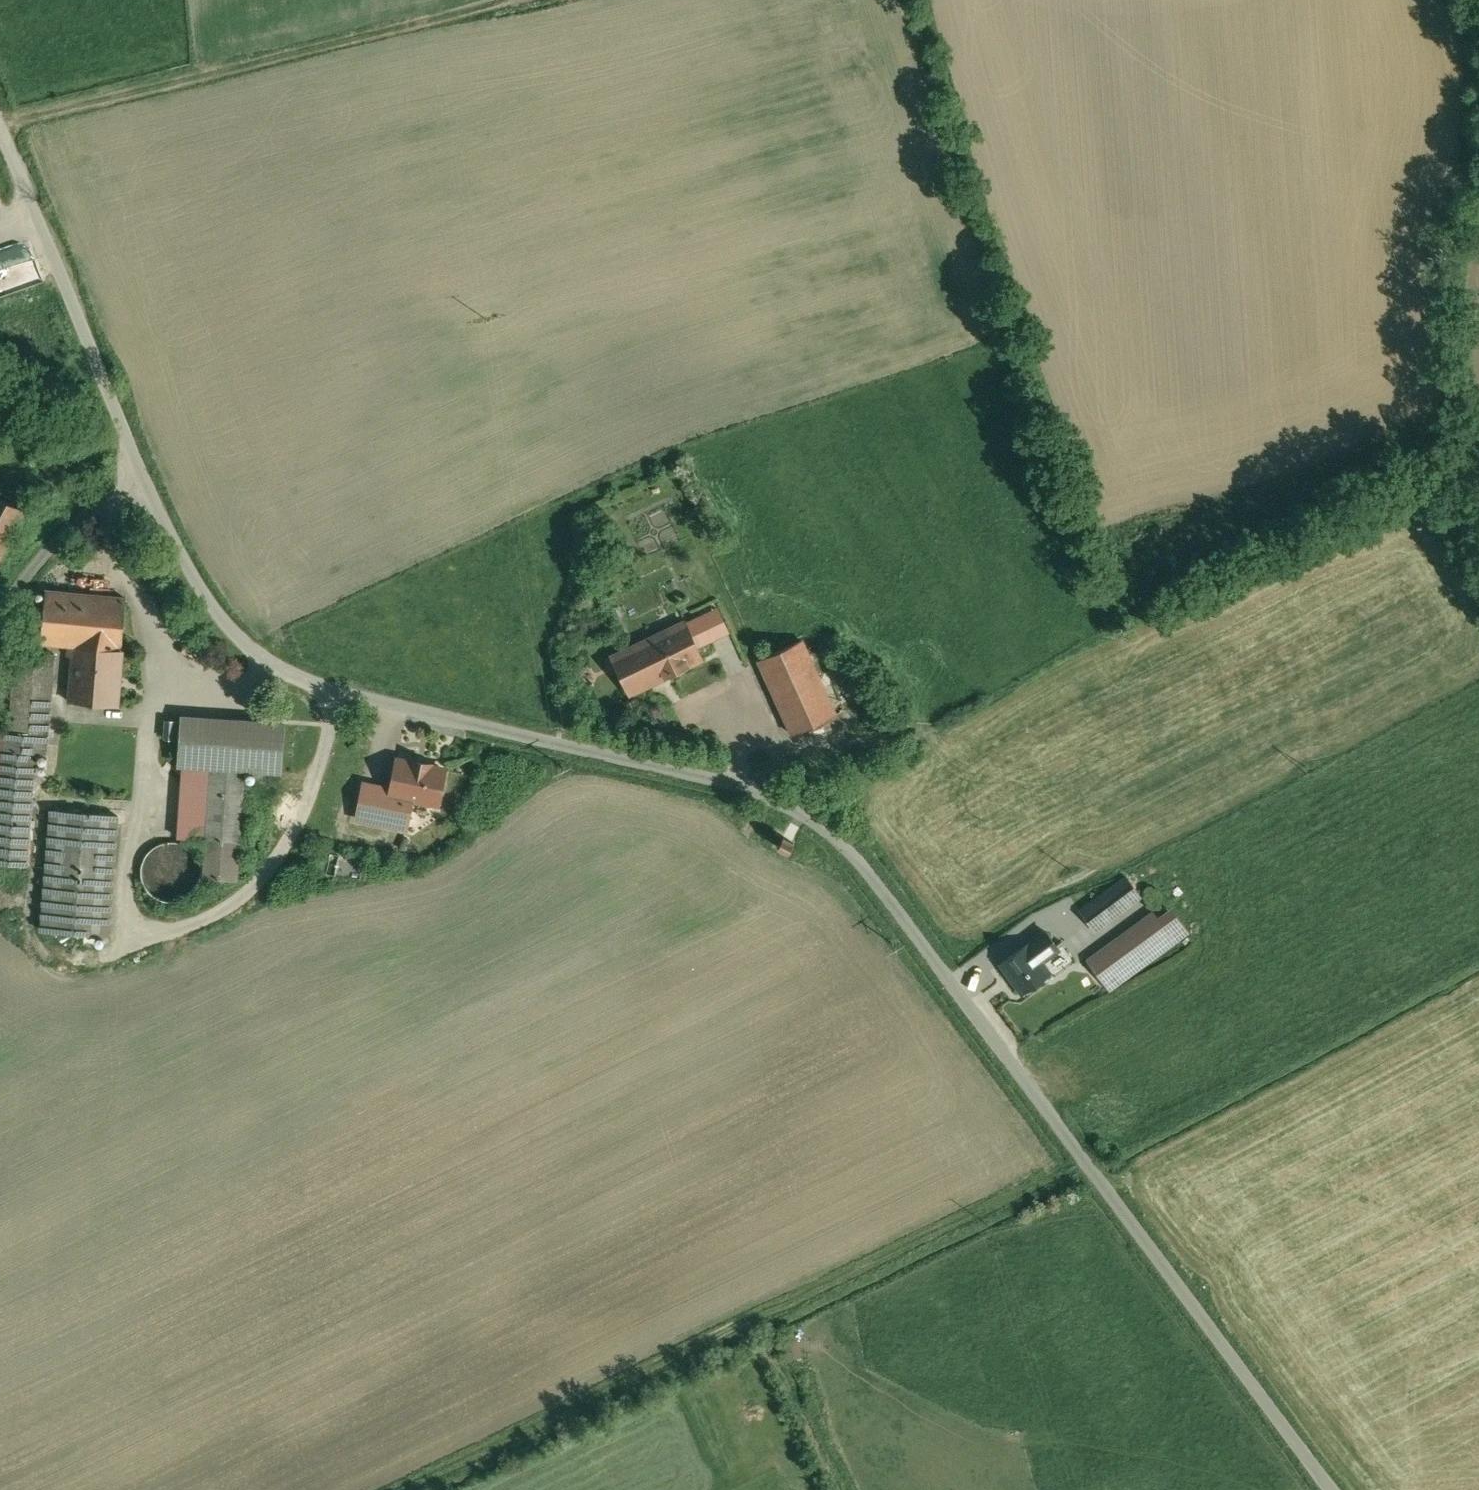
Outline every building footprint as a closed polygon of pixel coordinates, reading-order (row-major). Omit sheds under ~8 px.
[(0,248),(0,294),(42,281),(28,239),(0,248)] [(0,500),(0,563),(24,511),(0,500)] [(126,597),(84,593),(46,590),(41,641),(69,644),(122,649),(126,597)] [(719,606),(684,623),(696,648),(731,631),(719,606)] [(684,623),(633,647),(632,645),(612,655),(630,693),(701,659),(696,648),(684,623)] [(803,639),(759,659),(794,734),(838,713),(803,639)] [(122,649),(69,644),(68,655),(73,655),(69,701),(118,704),(122,649)] [(0,731),(0,863),(27,865),(34,784),(34,783),(36,752),(47,753),(55,653),(15,650),(9,732),(0,731)] [(284,723),(183,716),(179,763),(183,764),(245,768),(280,770),(284,723)] [(162,738),(175,739),(176,718),(163,717),(162,738)] [(428,764),(414,761),(412,762),(397,759),(392,788),(391,792),(414,797),(418,801),(429,803),(433,801),(438,802),(444,769),(430,766),(428,764)] [(245,768),(183,764),(177,836),(205,838),(202,877),(237,880),(245,768)] [(414,797),(391,792),(392,788),(364,782),(358,815),(357,818),(399,826),(403,804),(414,797)] [(118,815),(51,809),(41,930),(108,936),(118,815)] [(781,842),(779,846),(788,851),(791,847),(793,842),(784,836),(781,842)] [(166,841),(162,842),(160,843),(156,844),(153,847),(150,849),(147,852),(145,855),(144,858),(142,861),(142,865),(141,868),(141,872),(141,876),(142,880),(144,883),(146,888),(149,892),(153,895),(157,898),(161,900),(167,901),(173,901),(180,900),(185,898),(189,895),(192,893),(195,890),(197,887),(199,883),(200,881),(201,877),(202,873),(202,870),(201,865),(200,861),(198,857),(196,854),(194,851),(191,848),(187,845),(183,843),(180,842),(175,841),(170,840),(166,841)] [(1126,876),(1061,924),(1071,939),(1075,944),(1141,895),(1126,876)] [(1153,911),(1087,960),(1109,989),(1186,933),(1169,910),(1158,918),(1153,911)] [(1027,943),(1001,962),(1022,992),(1049,973),(1041,961),(1058,948),(1045,930),(1027,943)]
